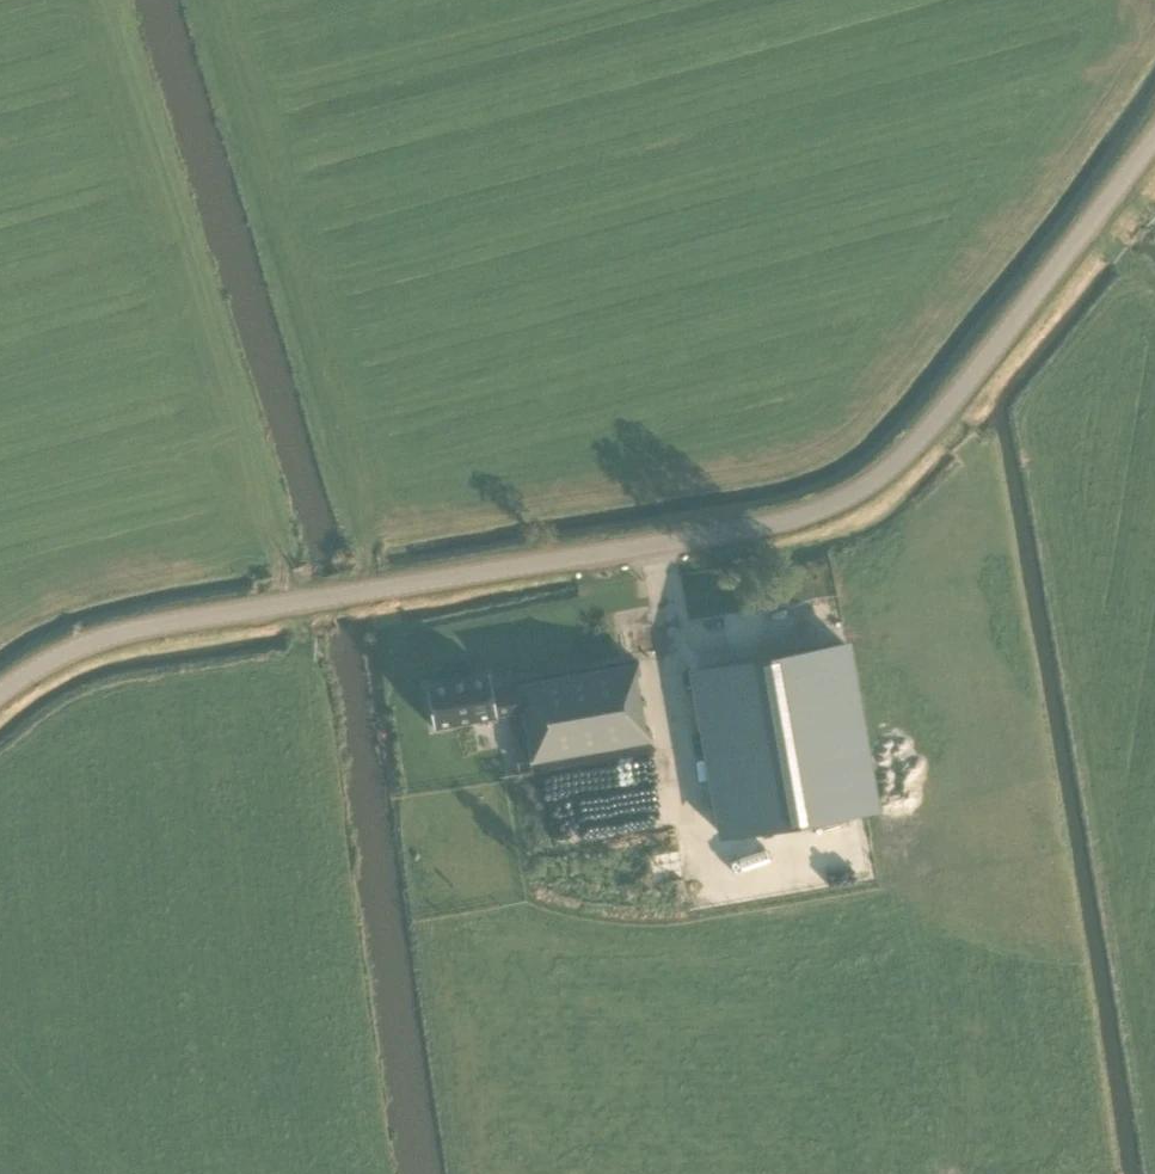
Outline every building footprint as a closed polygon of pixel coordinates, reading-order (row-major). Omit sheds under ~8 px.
[(725,837),(876,810),(846,643),(696,669),(725,837)] [(533,761),(653,740),(639,663),(519,685),(520,690),(494,694),(491,674),(429,686),(437,728),(498,717),(498,715),(524,711),(533,761)]
